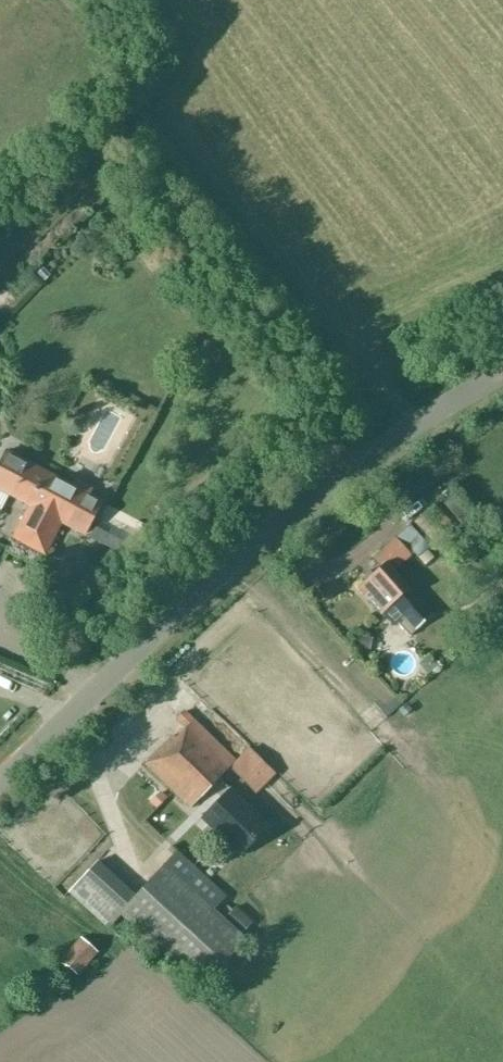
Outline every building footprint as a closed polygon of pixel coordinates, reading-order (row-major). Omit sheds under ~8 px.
[(0,462),(0,489),(30,505),(12,537),(44,555),(62,522),(84,533),(101,501),(90,495),(94,489),(77,480),(74,486),(6,451),(0,462)] [(412,523),(433,544),(447,530),(426,509),(412,523)] [(373,559),(381,567),(358,587),(382,613),(393,603),(417,629),(433,615),(393,570),(424,543),(410,527),(397,538),(373,559)] [(91,539),(118,550),(122,539),(95,528),(91,539)] [(357,646),(367,647),(368,636),(359,635),(357,646)] [(417,663),(426,674),(438,664),(429,653),(417,663)] [(235,760),(183,709),(174,717),(185,728),(176,738),(172,735),(145,764),(190,808),(230,768),(255,793),(275,774),(248,748),(235,760)] [(240,855),(267,826),(230,790),(202,818),(240,855)] [(134,894),(96,859),(66,891),(107,928),(119,914),(199,988),(244,938),(212,908),(225,894),(190,862),(197,855),(182,842),(134,894)] [(58,959),(74,974),(96,950),(80,935),(58,959)]
